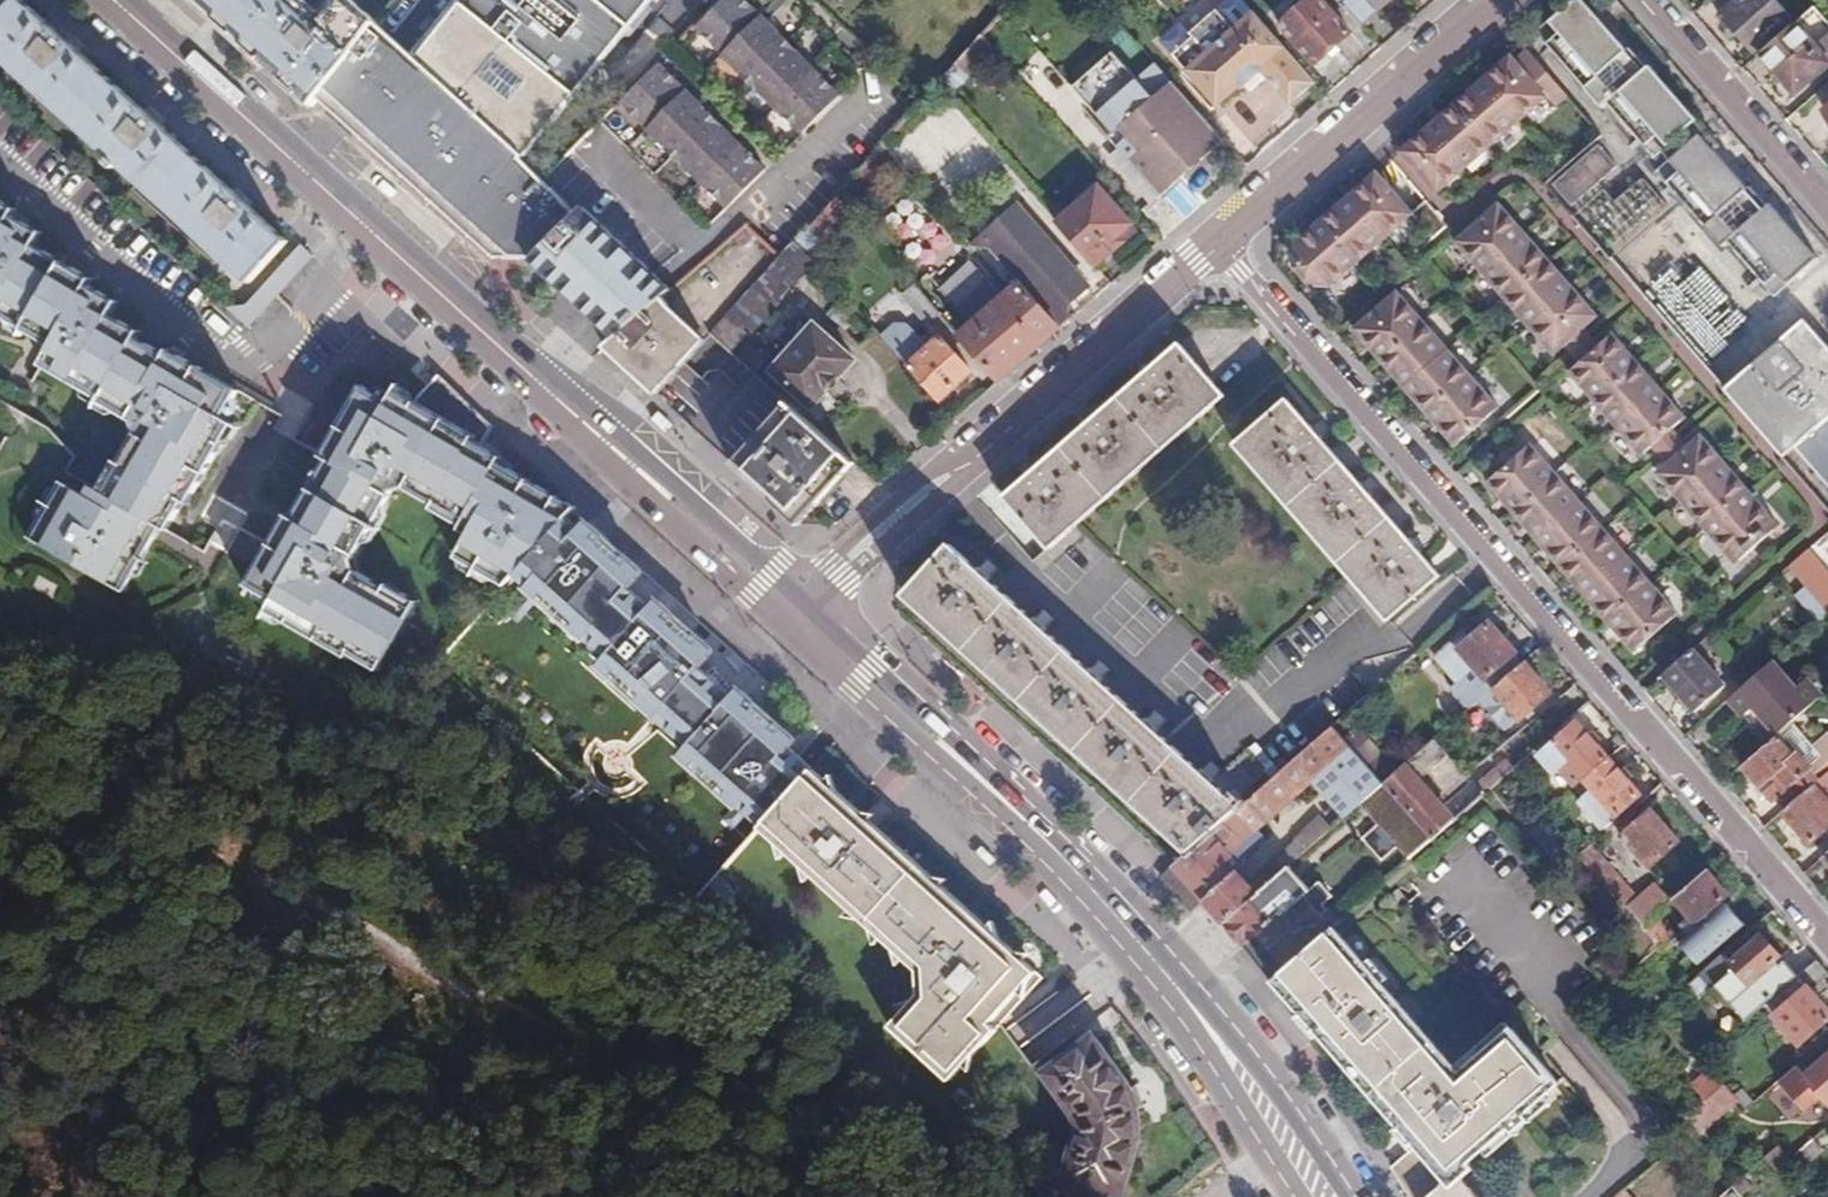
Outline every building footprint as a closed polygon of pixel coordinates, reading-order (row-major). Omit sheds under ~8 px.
[(24,0),(14,0),(0,15),(0,55),(246,282),(253,275),(285,242),(24,0)] [(14,0),(0,0),(0,15),(14,0)] [(310,105),(316,97),(342,66),(356,49),(376,24),(350,0),(341,0),(321,21),(299,0),(193,0),(310,105)] [(411,55),(366,108),(358,119),(360,137),(379,154),(482,247),(515,213),(542,184),(522,166),(653,0),(456,0),(411,55)] [(746,0),(720,0),(694,27),(724,56),(762,16),(746,0)] [(1099,0),(1019,0),(1032,16),(1025,23),(1076,82),(1110,51),(1129,34),(1099,0)] [(1320,0),(1308,0),(1279,25),(1314,63),(1349,33),(1320,0)] [(1361,25),(1390,0),(1339,0),(1361,25)] [(1775,0),(1739,0),(1719,17),(1749,52),(1789,17),(1775,0)] [(1672,151),(1700,125),(1655,73),(1652,75),(1637,56),(1635,58),(1587,2),(1546,40),(1608,113),(1615,108),(1660,161),(1672,151)] [(1816,6),(1759,54),(1794,95),(1827,66),(1827,20),(1816,6)] [(1291,104),(1314,84),(1254,12),(1232,31),(1215,10),(1188,33),(1191,37),(1172,55),(1215,106),(1238,87),(1240,89),(1245,85),(1242,83),(1257,71),(1260,74),(1263,72),(1291,104)] [(750,82),(789,43),(762,16),(724,56),(750,82)] [(396,42),(376,24),(356,49),(366,58),(342,87),(350,94),(366,108),(411,55),(396,42)] [(1171,82),(1129,34),(1110,51),(1152,98),(1171,82)] [(980,37),(937,85),(947,97),(991,49),(980,37)] [(777,108),(815,69),(789,43),(750,82),(777,108)] [(1556,105),(1568,95),(1526,48),(1514,59),(1510,53),(1399,150),(1436,192),(1547,95),(1556,105)] [(342,66),(316,97),(334,98),(342,87),(366,58),(356,49),(342,66)] [(1204,157),(1223,141),(1171,82),(1152,98),(1110,51),(1076,82),(1071,87),(1112,134),(1107,138),(1159,197),(1177,181),(1169,170),(1195,147),(1204,157)] [(690,91),(660,61),(622,101),(651,130),(690,91)] [(841,94),(815,69),(777,108),(803,133),(841,94)] [(1247,135),(1287,108),(1266,77),(1226,104),(1247,135)] [(334,114),(360,137),(358,119),(366,108),(350,94),(342,87),(334,98),(316,97),(334,114)] [(690,91),(651,130),(678,156),(717,116),(690,91)] [(678,156),(705,182),(743,143),(717,116),(678,156)] [(743,143),(705,182),(731,207),(770,168),(743,143)] [(1615,162),(1599,144),(1553,185),(1568,203),(1615,162)] [(1702,145),(1680,165),(1669,174),(1780,304),(1820,269),(1776,217),(1773,219),(1755,198),(1750,201),(1718,163),(1702,145)] [(1331,287),(1409,216),(1372,174),(1293,244),(1292,258),(1316,286),(1331,287)] [(1065,213),(1102,263),(1150,228),(1112,178),(1065,213)] [(515,213),(482,247),(494,258),(524,260),(574,215),(542,184),(515,213)] [(982,237),(1059,327),(1110,283),(1091,262),(1070,239),(1031,195),(982,237)] [(834,198),(812,223),(828,238),(850,214),(834,198)] [(54,338),(45,358),(103,390),(102,394),(136,412),(139,425),(123,455),(117,452),(100,483),(92,479),(87,487),(168,525),(184,495),(189,498),(233,416),(222,410),(236,381),(166,343),(163,350),(135,335),(139,328),(110,312),(116,299),(88,284),(91,276),(32,245),(38,232),(9,216),(13,208),(0,200),(0,308),(54,338)] [(1656,474),(1734,565),(1767,537),(1762,532),(1774,522),(1700,437),(1686,448),(1671,431),(1684,419),(1612,334),(1598,346),(1591,338),(1582,328),(1596,317),(1497,203),(1454,240),(1553,354),(1563,345),(1571,355),(1578,363),(1568,372),(1641,456),(1651,448),(1666,466),(1656,474)] [(656,277),(581,209),(574,215),(524,260),(601,324),(614,335),(658,300),(670,290),(656,277)] [(795,242),(781,257),(768,271),(712,332),(735,353),(814,263),(795,242)] [(962,334),(1001,380),(1042,345),(1061,328),(1059,327),(1022,283),(1006,296),(973,258),(943,285),(975,323),(962,334)] [(944,314),(915,281),(901,295),(929,326),(944,314)] [(1353,328),(1455,445),(1498,407),(1396,290),(1353,328)] [(658,300),(614,335),(606,343),(658,390),(705,341),(658,300)] [(1795,448),(1827,486),(1827,350),(1804,322),(1736,382),(1795,448)] [(857,360),(816,323),(771,370),(814,410),(857,360)] [(883,339),(908,366),(938,399),(971,370),(939,337),(928,347),(910,326),(896,326),(883,339)] [(1229,399),(1180,342),(999,500),(1049,555),(1229,399)] [(256,566),(398,633),(419,599),(388,581),(387,584),(360,568),(356,553),(396,485),(407,483),(436,500),(435,504),(464,521),(461,526),(472,533),(459,555),(511,585),(521,573),(568,519),(576,509),(499,464),(502,457),(482,446),(492,427),(438,377),(425,390),(422,393),(418,399),(397,388),(391,399),(364,384),(322,455),(330,460),(296,516),(288,512),(256,566)] [(1724,393),(1782,460),(1795,448),(1736,382),(1724,393)] [(783,402),(732,463),(797,525),(855,462),(783,402)] [(1438,577),(1285,404),(1235,447),(1388,620),(1438,577)] [(1486,481),(1635,651),(1691,601),(1543,432),(1486,481)] [(574,553),(587,537),(568,519),(521,573),(537,587),(569,550),(574,553)] [(644,575),(594,530),(587,537),(610,558),(638,581),(644,575)] [(1812,546),(1805,551),(1827,577),(1827,532),(1812,546)] [(610,558),(587,537),(574,553),(569,550),(537,587),(535,589),(545,598),(610,657),(650,694),(644,701),(657,712),(659,709),(691,739),(696,743),(693,748),(749,799),(756,803),(795,759),(791,756),(795,751),(790,747),(732,696),(726,690),(729,687),(715,671),(709,676),(702,669),(695,662),(700,654),(651,608),(630,589),(638,581),(610,558)] [(1190,852),(1243,807),(950,545),(905,595),(1190,852)] [(1791,563),(1785,568),(1786,572),(1824,614),(1827,610),(1827,577),(1805,551),(1791,563)] [(545,598),(535,589),(521,604),(531,613),(545,598)] [(660,599),(651,608),(700,654),(695,662),(702,669),(717,651),(660,599)] [(1523,665),(1524,664),(1490,626),(1472,640),(1467,634),(1436,660),(1458,685),(1475,670),(1493,691),(1523,665)] [(1726,683),(1695,646),(1666,672),(1697,708),(1726,683)] [(650,694),(610,657),(603,664),(644,701),(650,694)] [(1793,721),(1818,700),(1802,682),(1792,690),(1768,663),(1729,697),(1743,712),(1751,706),(1777,736),(1793,721)] [(1548,695),(1523,665),(1493,691),(1519,720),(1548,695)] [(732,696),(790,747),(797,739),(741,687),(732,696)] [(1519,720),(1493,691),(1482,701),(1507,730),(1519,720)] [(1777,736),(1744,765),(1774,800),(1784,792),(1794,803),(1827,774),(1827,773),(1827,736),(1816,746),(1793,721),(1777,736)] [(1606,759),(1575,724),(1537,756),(1551,774),(1557,770),(1566,762),(1582,780),(1606,759)] [(1452,726),(1433,742),(1455,767),(1474,751),(1452,726)] [(1190,852),(1174,866),(1176,868),(1206,902),(1223,922),(1281,873),(1307,850),(1298,839),(1256,874),(1259,878),(1248,887),(1222,855),(1312,779),(1346,817),(1361,804),(1382,785),(1335,729),(1243,807),(1190,852)] [(710,780),(749,799),(693,748),(696,743),(691,739),(679,752),(710,780)] [(1433,742),(1385,784),(1431,839),(1476,800),(1470,793),(1445,813),(1416,777),(1431,765),(1454,794),(1468,782),(1455,767),(1433,742)] [(798,785),(814,768),(795,751),(791,756),(795,759),(756,803),(774,812),(798,785)] [(1474,784),(1483,794),(1491,787),(1516,766),(1507,756),(1474,784)] [(1637,795),(1606,759),(1582,780),(1591,791),(1582,799),(1577,803),(1599,828),(1637,795)] [(1573,788),(1582,780),(1566,762),(1557,770),(1573,788)] [(930,989),(983,1050),(1047,978),(814,768),(798,785),(774,812),(776,812),(894,946),(935,983),(930,989)] [(1794,803),(1784,811),(1811,842),(1827,827),(1827,799),(1820,790),(1827,784),(1827,776),(1827,774),(1794,803)] [(1591,791),(1582,780),(1573,788),(1582,799),(1591,791)] [(1385,784),(1382,785),(1361,804),(1409,858),(1431,839),(1385,784)] [(1527,828),(1535,821),(1516,799),(1507,806),(1527,828)] [(1677,841),(1649,808),(1621,834),(1649,865),(1677,841)] [(1539,818),(1535,821),(1527,828),(1562,869),(1569,862),(1550,840),(1554,836),(1539,818)] [(1591,844),(1581,853),(1644,925),(1663,909),(1648,890),(1638,898),(1591,844)] [(1206,902),(1176,868),(1166,876),(1195,911),(1206,902)] [(1281,873),(1223,922),(1232,933),(1241,944),(1257,930),(1299,894),(1281,873)] [(1724,895),(1704,873),(1674,900),(1687,915),(1696,925),(1686,934),(1677,942),(1694,962),(1734,927),(1714,904),(1724,895)] [(1286,964),(1328,928),(1299,894),(1257,930),(1286,964)] [(1696,925),(1687,915),(1677,923),(1686,934),(1696,925)] [(1328,928),(1286,964),(1276,973),(1419,1143),(1391,1169),(1409,1196),(1482,1196),(1460,1171),(1511,1127),(1518,1133),(1534,1119),(1528,1112),(1562,1083),(1515,1029),(1463,1074),(1332,925),(1328,928)] [(1746,1018),(1763,1003),(1794,976),(1782,961),(1777,965),(1773,960),(1777,956),(1760,936),(1736,958),(1728,949),(1704,970),(1746,1018)] [(1814,959),(1794,976),(1763,1003),(1798,1044),(1827,1018),(1827,1012),(1810,990),(1827,974),(1814,959)] [(1082,1163),(1112,1196),(1147,1196),(1151,1153),(1149,1134),(1140,1104),(1129,1086),(1094,1036),(1041,1076),(1075,1127),(1083,1150),(1082,1163)] [(1804,1072),(1813,1083),(1827,1101),(1827,1052),(1804,1072)] [(1700,1101),(1722,1082),(1701,1057),(1681,1076),(1700,1101)] [(1804,1072),(1796,1064),(1778,1079),(1795,1099),(1813,1083),(1804,1072)] [(1736,1097),(1722,1082),(1700,1101),(1690,1110),(1704,1125),(1736,1097)] [(1812,1139),(1788,1159),(1798,1170),(1821,1149),(1812,1139)] [(1798,1170),(1788,1159),(1776,1145),(1767,1154),(1787,1179),(1798,1170)] [(1624,1186),(1610,1196),(1633,1196),(1624,1186)]
